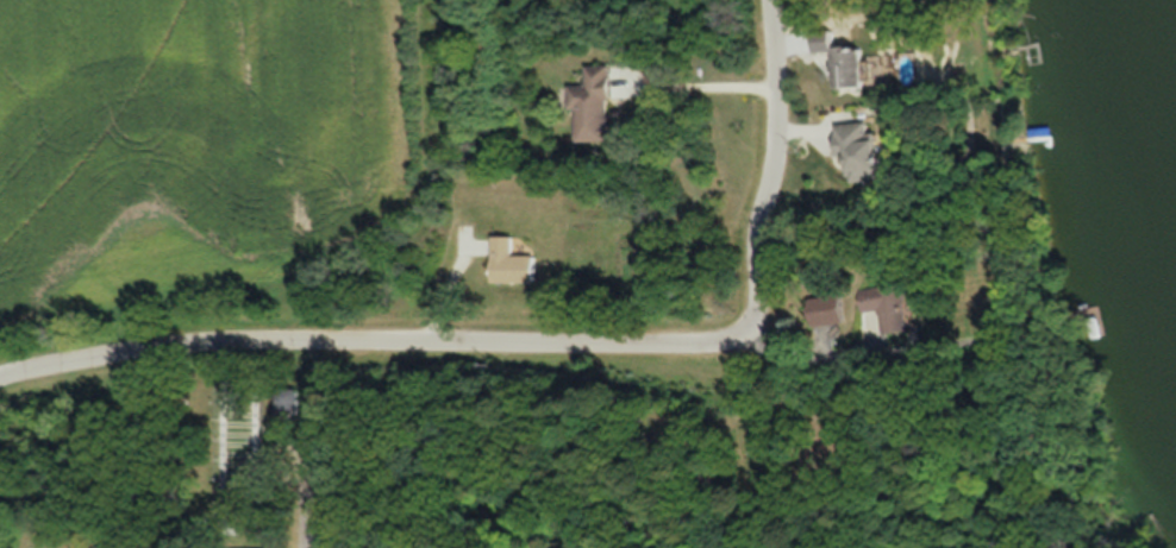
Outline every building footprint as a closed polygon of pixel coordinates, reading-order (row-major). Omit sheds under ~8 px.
[(879,87),(878,60),(876,60),(876,46),(842,47),(841,31),(815,31),(816,53),(841,52),(842,88),(879,87)] [(578,85),(578,140),(615,140),(615,65),(591,65),(591,85),(578,85)] [(842,156),(856,155),(856,180),(900,180),(899,136),(882,137),(882,123),(841,124),(842,156)] [(495,282),(540,282),(540,254),(517,254),(517,235),(495,235),(495,282)] [(886,310),(888,334),(922,332),(919,284),(863,288),(864,311),(886,310)] [(815,325),(854,323),(852,295),(814,297),(815,325)]
